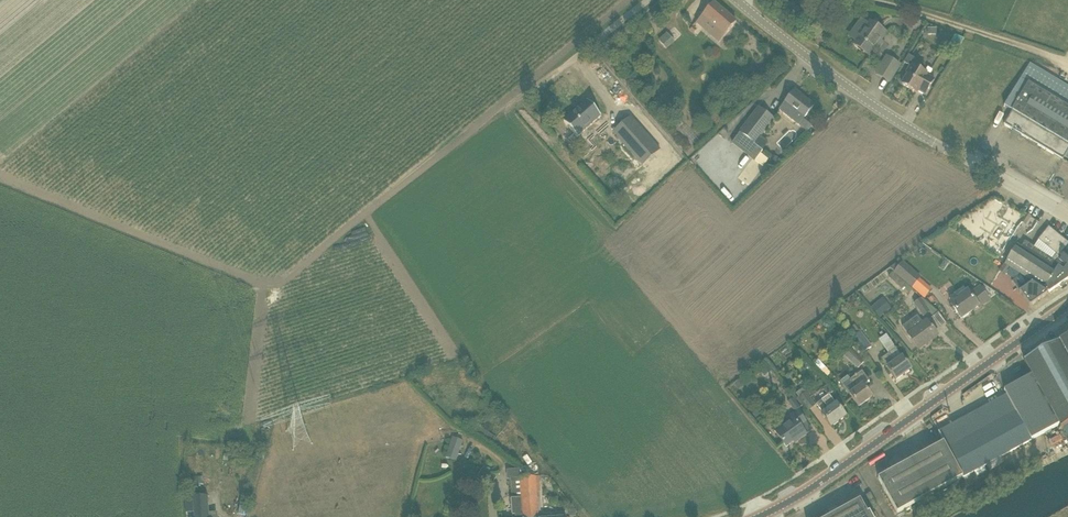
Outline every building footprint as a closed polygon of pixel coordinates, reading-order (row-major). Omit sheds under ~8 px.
[(714,4),(697,24),(705,30),(710,23),(725,36),(736,23),(714,4)] [(886,34),(870,23),(853,45),(869,57),(886,34)] [(667,33),(659,40),(667,49),(674,42),(667,33)] [(884,63),(896,71),(899,66),(886,59),(884,63)] [(1030,64),(1021,79),(1028,84),(1012,111),(1012,112),(1004,125),(1063,161),(1067,152),(1067,87),(1030,64)] [(910,67),(906,73),(908,74),(902,85),(916,93),(918,91),(925,96),(935,80),(927,75),(913,66),(912,68),(910,67)] [(814,106),(795,91),(779,111),(799,126),(814,106)] [(587,102),(564,122),(577,137),(601,117),(587,102)] [(759,108),(740,133),(755,144),(774,119),(759,108)] [(660,150),(631,117),(613,132),(643,166),(660,150)] [(732,144),(755,162),(763,151),(755,144),(740,133),(732,144)] [(1049,227),(1038,240),(1037,240),(1034,248),(1025,242),(1021,247),(1017,245),(1005,265),(1010,268),(1049,293),(1059,286),(1061,288),(1067,284),(1066,282),(1067,280),(1067,243),(1066,241),(1049,227)] [(894,273),(912,289),(921,278),(903,262),(894,273)] [(1004,264),(999,270),(1006,274),(1010,268),(1005,265),(1004,264)] [(1030,307),(1048,294),(1047,292),(1032,284),(1028,286),(1020,276),(1015,280),(1014,279),(1012,281),(1020,292),(1030,307)] [(951,304),(961,319),(978,307),(978,308),(989,300),(980,288),(970,295),(968,292),(951,304)] [(913,304),(923,317),(930,311),(921,298),(913,304)] [(879,318),(887,311),(887,310),(890,308),(883,299),(880,302),(879,302),(871,308),(879,318)] [(902,327),(911,339),(919,350),(938,335),(927,320),(922,323),(917,316),(902,327)] [(851,339),(862,354),(872,347),(861,332),(851,339)] [(1024,361),(1032,376),(1059,425),(1062,430),(1067,426),(1067,337),(1024,361)] [(865,362),(858,355),(852,349),(844,357),(857,370),(865,362)] [(896,349),(889,354),(881,360),(887,368),(896,381),(911,370),(896,349)] [(843,386),(851,397),(859,407),(872,398),(863,385),(869,381),(862,372),(843,386)] [(1010,402),(1016,413),(1031,440),(1059,425),(1032,376),(1004,391),(1010,402)] [(798,398),(808,411),(815,406),(806,392),(798,398)] [(837,404),(836,405),(829,395),(816,405),(823,414),(822,415),(831,428),(846,417),(837,404)] [(806,435),(800,426),(806,422),(797,410),(800,408),(794,399),(788,403),(795,412),(779,424),(782,428),(776,433),(786,447),(798,439),(800,440),(806,435)] [(963,478),(1019,447),(1031,440),(1016,413),(969,439),(955,447),(948,451),(947,451),(963,478)] [(898,514),(963,478),(947,451),(948,451),(944,443),(878,480),(898,514)] [(521,478),(512,479),(513,499),(511,499),(512,516),(517,515),(517,516),(539,516),(536,477),(521,478)] [(236,485),(222,483),(221,491),(221,496),(235,498),(236,485)] [(217,514),(209,514),(208,498),(194,498),(195,516),(217,516),(217,514)] [(830,516),(872,516),(869,513),(867,514),(860,501),(830,516)]
